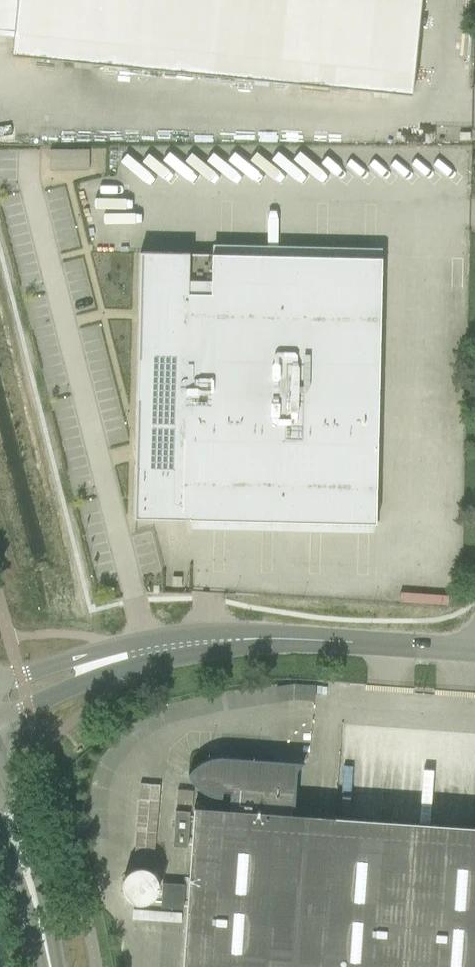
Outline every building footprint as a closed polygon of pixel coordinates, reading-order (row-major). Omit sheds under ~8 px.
[(14,32),(12,55),(412,94),(421,0),(0,0),(0,31),(14,32)] [(52,148),(53,170),(105,168),(105,147),(52,148)] [(376,523),(382,257),(140,252),(134,518),(183,519),(183,518),(189,518),(189,519),(376,523)] [(314,700),(315,686),(295,684),(294,699),(314,700)] [(414,822),(292,813),(292,805),(294,805),(297,769),(304,763),(276,761),(275,760),(224,757),(218,757),(212,758),(207,760),(201,762),(196,766),(192,770),(188,774),(191,780),(195,784),(200,789),(205,792),(210,795),(216,796),(222,797),(223,791),(230,792),(229,808),(194,806),(183,966),(404,966),(414,822)] [(158,858),(161,784),(140,783),(137,857),(158,858)] [(365,810),(364,816),(433,820),(435,789),(420,788),(420,784),(406,783),(405,790),(382,788),(381,799),(353,798),(353,809),(365,810)] [(187,847),(190,811),(175,810),(173,846),(187,847)] [(414,822),(404,966),(474,966),(474,826),(414,822)] [(161,907),(183,909),(185,884),(162,882),(161,907)]
